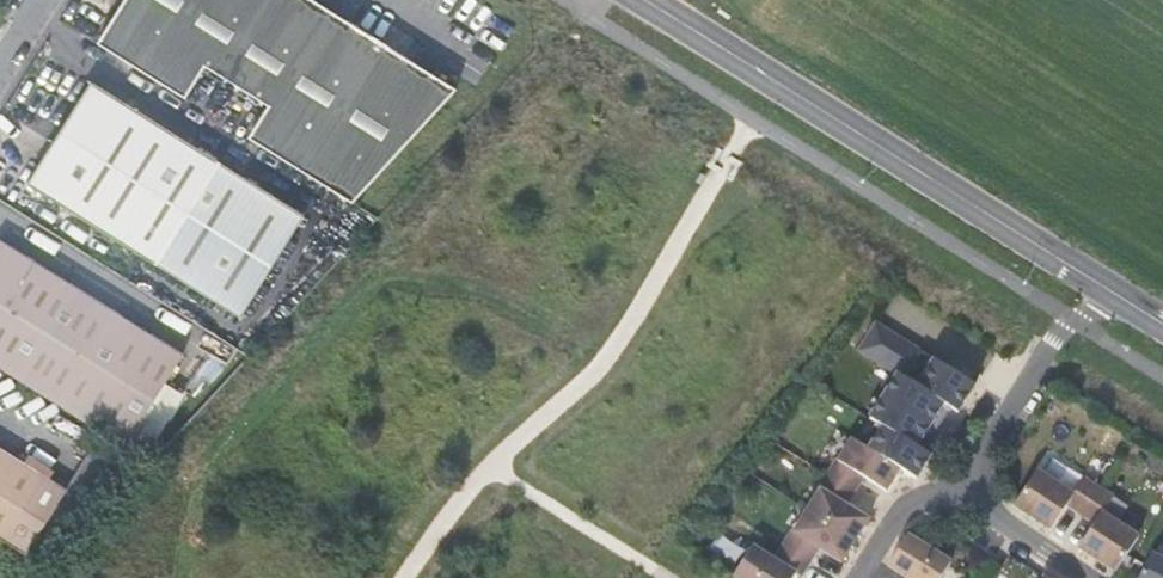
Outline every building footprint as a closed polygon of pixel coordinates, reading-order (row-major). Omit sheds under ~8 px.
[(97,43),(184,97),(204,65),(268,105),(248,137),(352,202),(456,88),(315,0),(124,0),(97,43)] [(92,81),(27,183),(240,317),(304,215),(92,81)] [(11,247),(0,240),(0,259),(11,247)] [(125,447),(182,354),(11,247),(0,259),(0,369),(125,447)] [(883,427),(869,449),(900,468),(916,479),(931,455),(918,447),(945,404),(958,412),(975,385),(877,323),(859,351),(897,375),(869,419),(883,427)] [(836,460),(827,474),(855,491),(864,477),(886,491),(900,468),(869,449),(852,439),(838,461),(836,460)] [(26,554),(66,491),(0,450),(0,538),(26,554)] [(1074,494),(1037,470),(1014,505),(1051,529),(1067,505),(1081,514),(1099,487),(1084,478),(1074,494)] [(820,490),(807,511),(855,541),(868,519),(846,505),(855,491),(827,474),(818,489),(820,490)] [(1114,497),(1099,487),(1081,514),(1096,524),(1079,548),(1115,571),(1138,536),(1103,513),(1114,497)] [(26,554),(44,566),(84,502),(66,491),(26,554)] [(792,531),(783,546),(810,562),(818,548),(841,562),(855,541),(807,511),(794,532),(792,531)] [(952,562),(908,534),(888,566),(908,577),(942,577),(952,562)] [(783,546),(774,560),(753,546),(733,577),(735,577),(793,577),(795,574),(800,577),(810,562),(783,546)] [(1150,553),(1139,577),(1162,577),(1162,559),(1150,553)]
